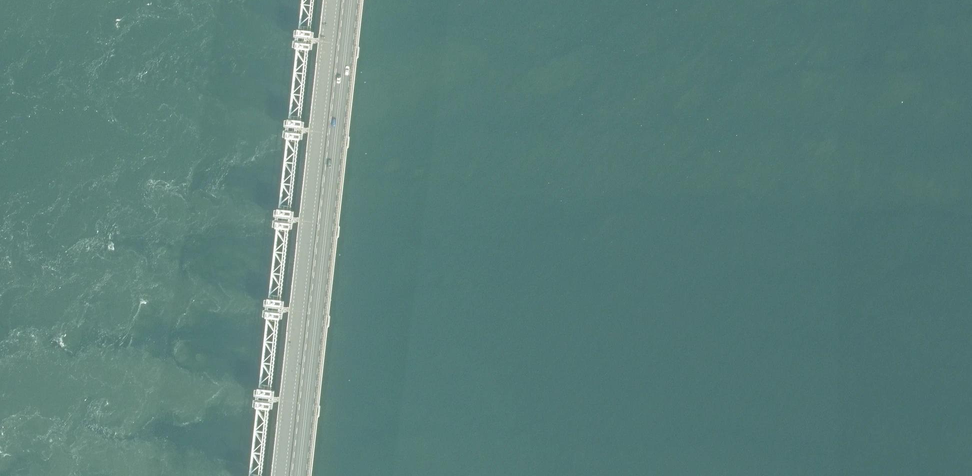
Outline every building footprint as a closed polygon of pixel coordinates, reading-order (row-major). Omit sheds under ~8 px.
[(309,30),(298,28),(298,29),(295,29),(293,46),(296,46),(296,47),(307,49),(310,49),(310,48),(313,48),(314,31),(312,31),(312,30),(309,30)] [(299,119),(288,118),(288,119),(285,118),(283,136),(286,136),(286,137),(297,138),(300,138),(300,137),(303,138),(305,121),(302,120),(302,119),(299,119)]
